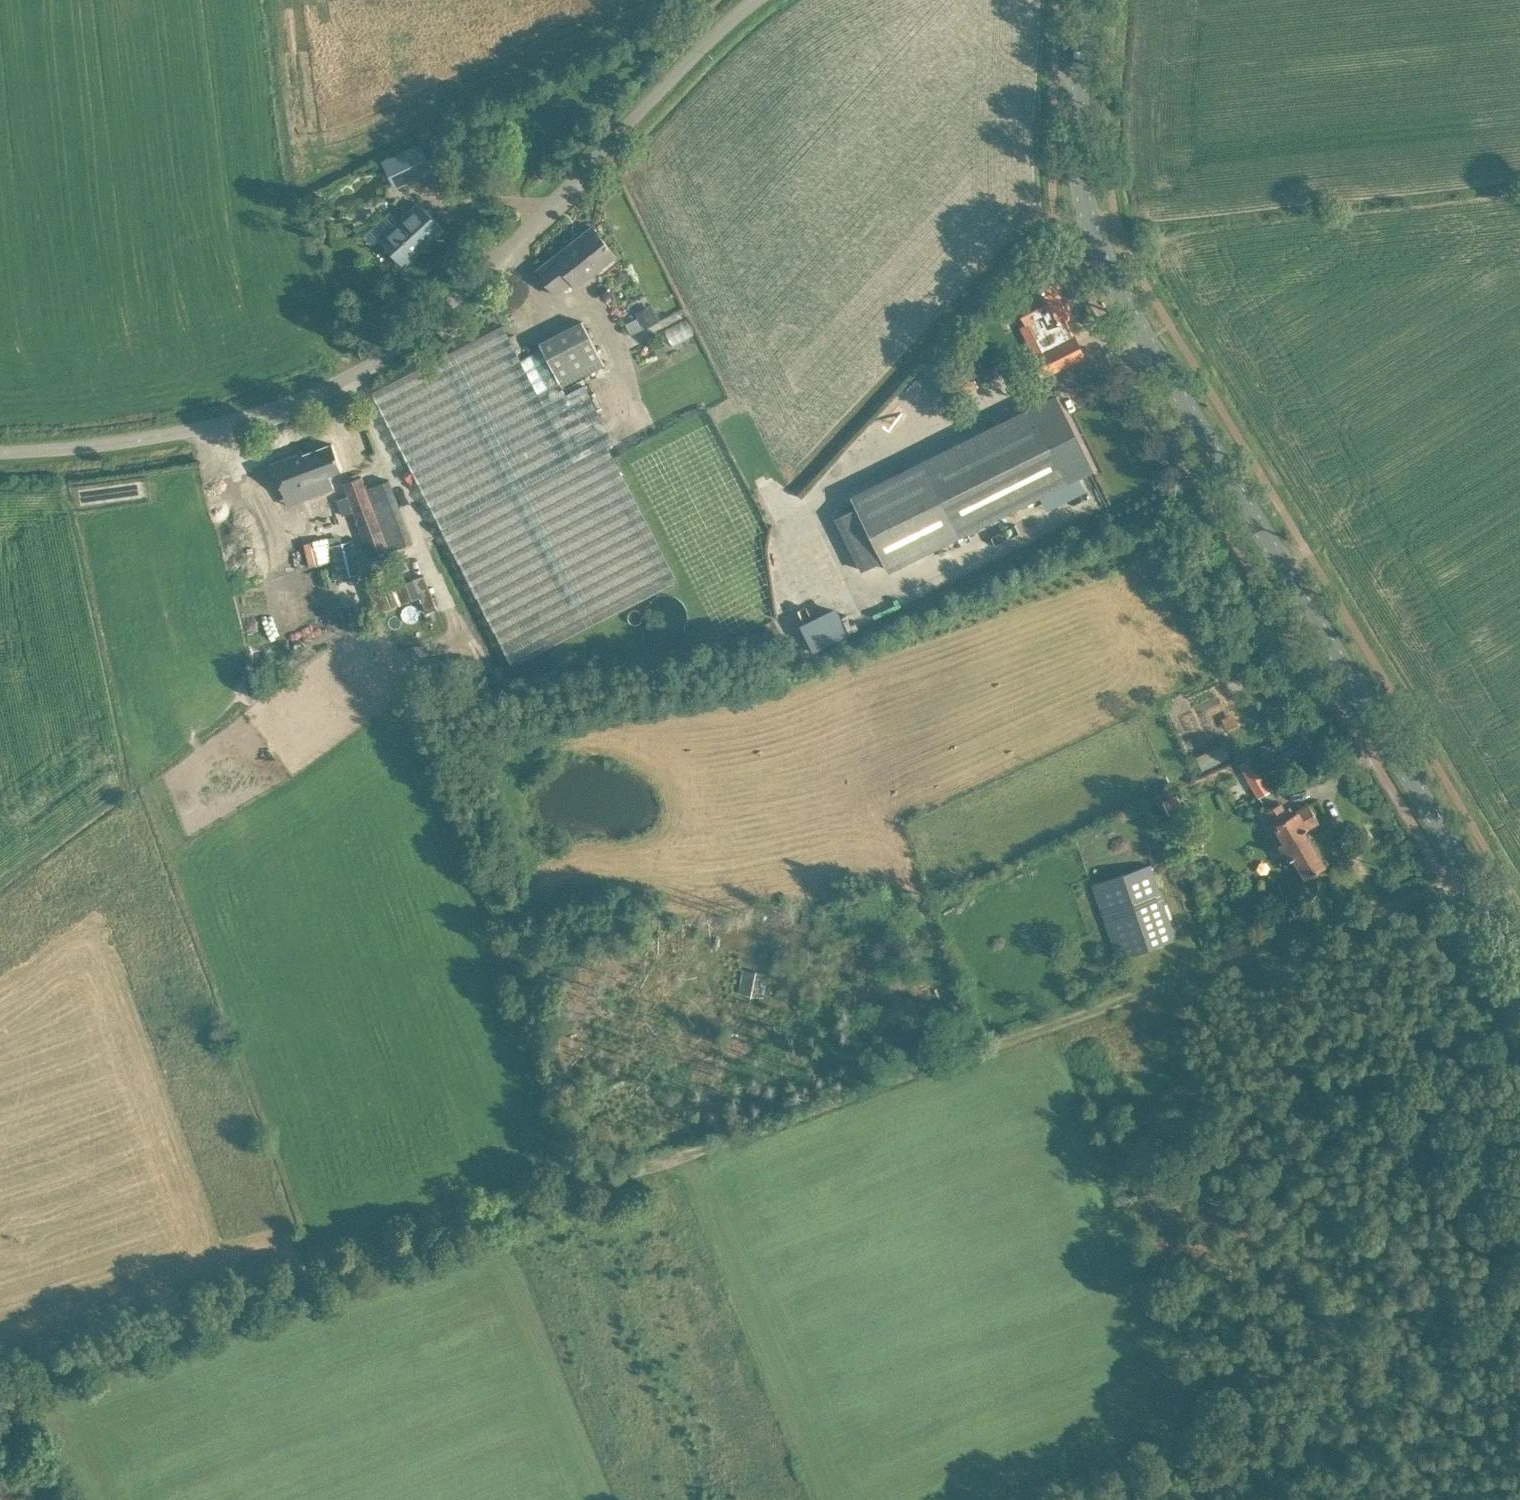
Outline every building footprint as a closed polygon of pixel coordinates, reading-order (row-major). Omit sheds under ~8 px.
[(382,162),(394,188),(434,169),(430,160),(459,146),(450,129),(382,162)] [(443,228),(419,203),(381,238),(404,264),(443,228)] [(577,286),(616,256),(592,225),(537,269),(556,294),(573,281),(577,286)] [(1032,357),(1041,376),(1084,355),(1075,336),(1073,337),(1064,319),(1073,314),(1067,301),(1063,303),(1053,283),(1032,294),(1033,296),(1017,304),(1026,323),(1035,319),(1042,335),(1036,338),(1043,352),(1032,357)] [(652,305),(636,313),(644,329),(660,320),(652,305)] [(371,392),(512,666),(678,581),(607,444),(613,441),(584,384),(565,393),(562,387),(605,364),(582,321),(539,343),(542,348),(521,359),(503,324),(371,392)] [(950,379),(959,396),(975,388),(966,371),(950,379)] [(883,559),(888,569),(1092,468),(1057,395),(852,496),(857,506),(836,517),(862,569),(883,559)] [(302,451),(272,462),(284,494),(306,486),(310,496),(334,487),(329,473),(342,468),(333,443),(303,454),(302,451)] [(412,542),(389,479),(367,488),(362,476),(343,483),(370,558),(412,542)] [(356,574),(348,540),(328,545),(336,578),(356,574)] [(408,589),(399,564),(376,573),(380,585),(369,589),(378,612),(412,599),(408,589)] [(437,607),(424,575),(414,578),(417,586),(408,589),(412,599),(419,596),(425,611),(437,607)] [(835,608),(800,625),(813,652),(848,635),(835,608)] [(1278,767),(1304,753),(1299,744),(1273,758),(1278,767)] [(1253,757),(1239,764),(1258,797),(1272,789),(1253,757)] [(1178,796),(1164,803),(1170,816),(1184,810),(1178,796)] [(1294,855),(1307,876),(1324,865),(1303,830),(1319,820),(1309,803),(1288,816),(1280,802),(1267,809),(1285,839),(1280,842),(1290,858),(1294,855)] [(1092,887),(1118,959),(1176,939),(1150,866),(1092,887)] [(237,1004),(222,1009),(226,1020),(241,1014),(237,1004)]
